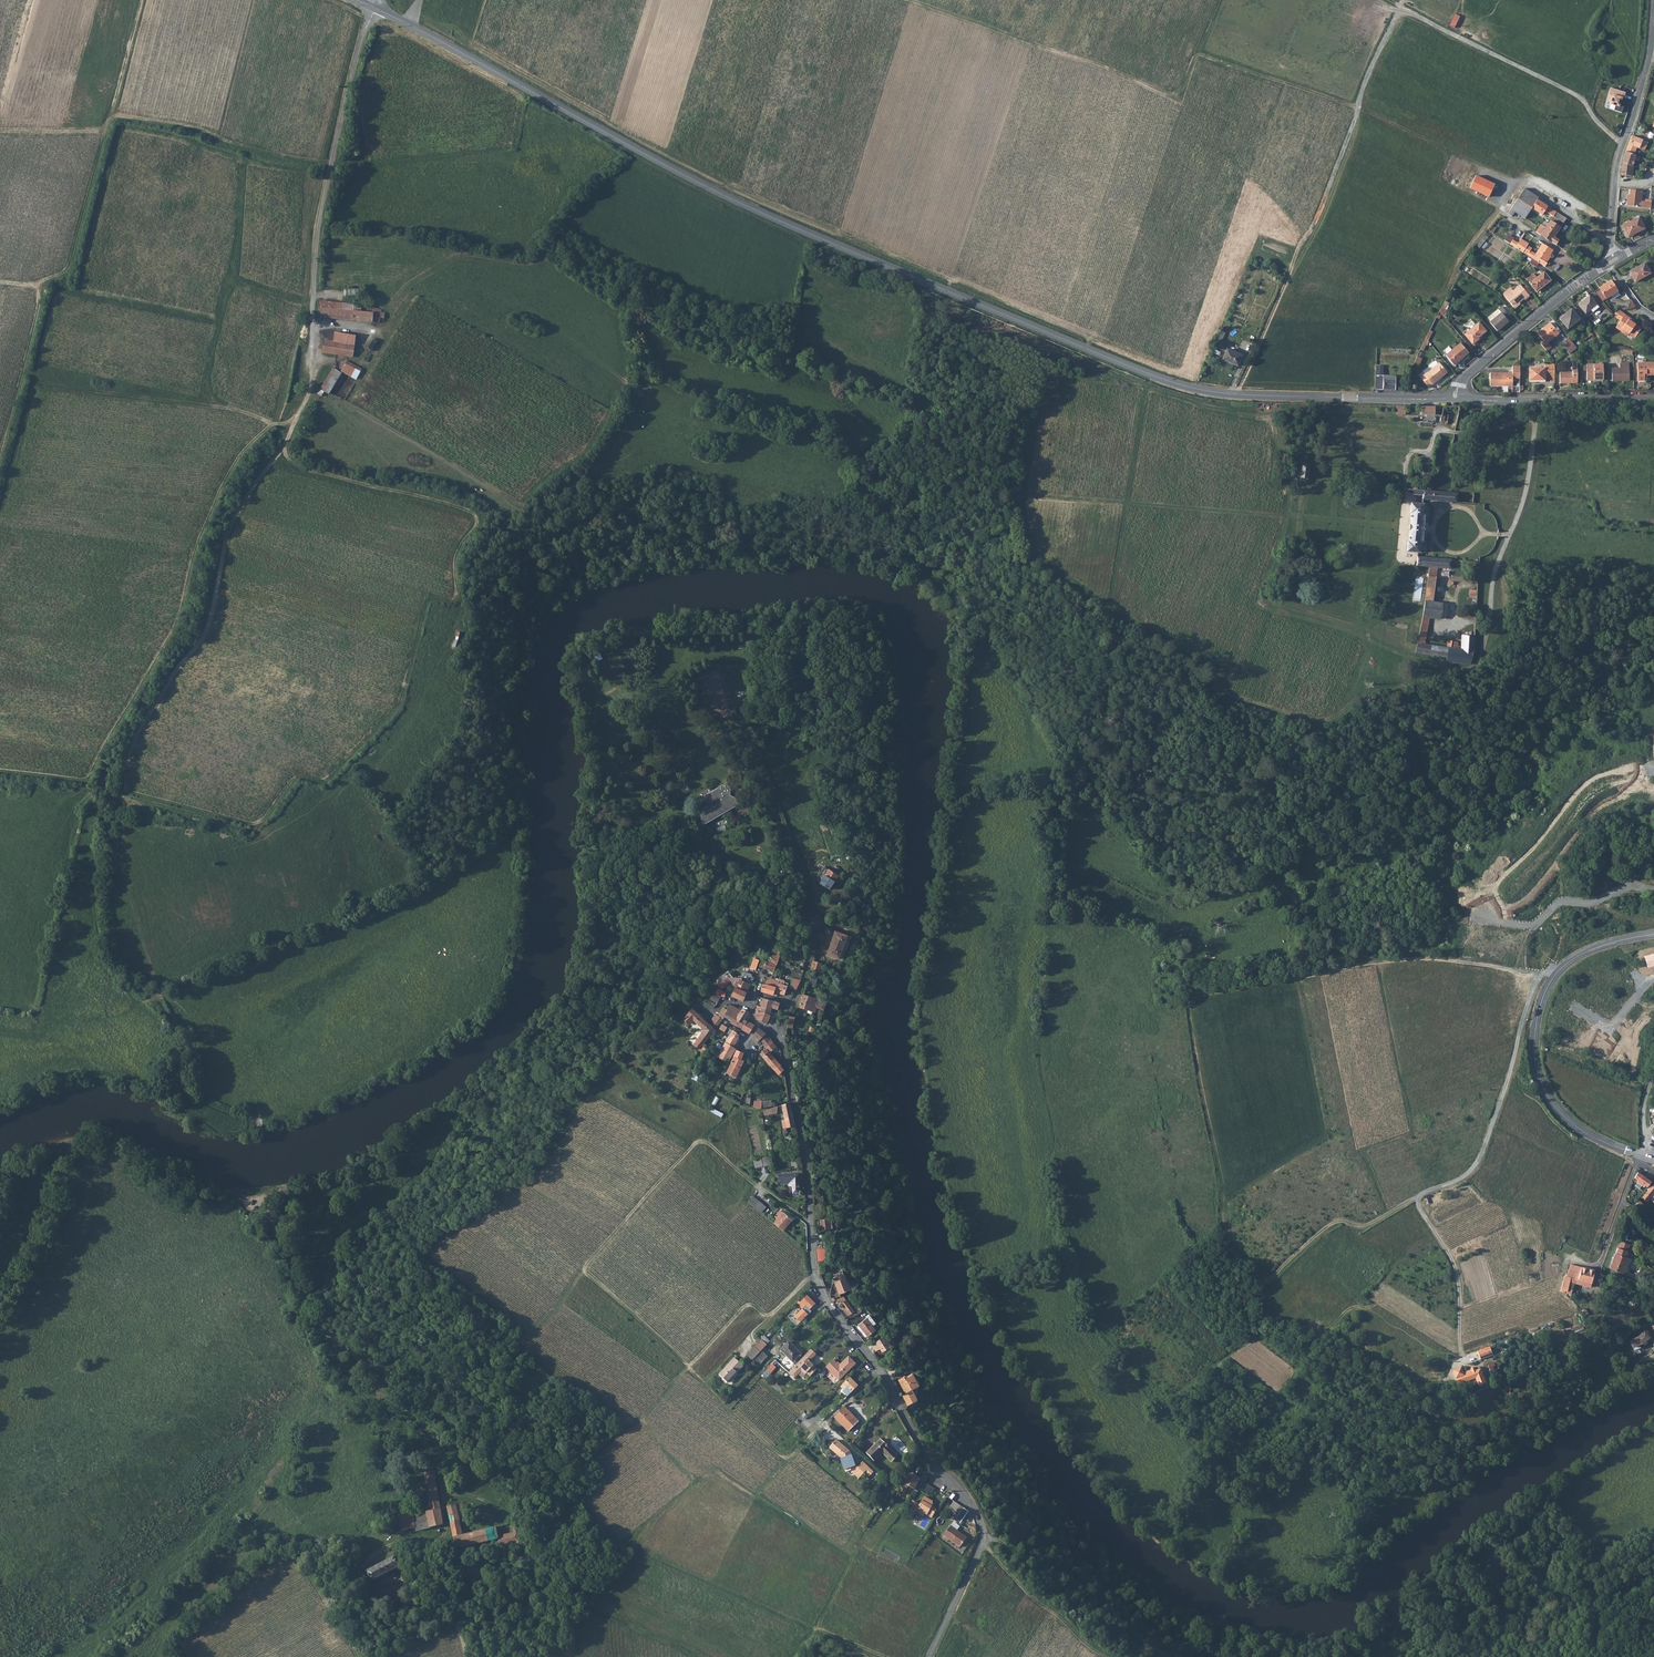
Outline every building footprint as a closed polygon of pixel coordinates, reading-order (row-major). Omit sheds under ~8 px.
[(1450,26),(1455,29),(1461,16),(1456,14),(1450,26)] [(1625,92),(1610,87),(1606,101),(1610,102),(1609,103),(1615,106),(1614,110),(1621,113),(1624,102),(1621,101),(1622,98),(1624,98),(1625,92)] [(1634,155),(1637,148),(1639,149),(1643,140),(1631,135),(1624,154),(1622,163),(1621,172),(1621,174),(1630,176),(1636,156),(1634,155)] [(1647,142),(1643,140),(1639,149),(1644,150),(1647,142)] [(1470,189),(1490,198),(1496,184),(1476,175),(1470,189)] [(1646,201),(1642,201),(1643,190),(1642,190),(1630,189),(1629,202),(1627,201),(1627,206),(1650,208),(1651,200),(1646,200),(1646,201)] [(1524,190),(1507,214),(1511,217),(1515,212),(1525,219),(1531,209),(1532,209),(1537,201),(1538,200),(1538,199),(1524,190)] [(1545,205),(1538,200),(1537,201),(1532,209),(1531,209),(1542,216),(1545,212),(1564,224),(1567,220),(1558,213),(1547,207),(1545,205)] [(1644,229),(1638,218),(1621,226),(1626,235),(1633,232),(1634,234),(1644,229)] [(1541,225),(1536,233),(1537,234),(1551,243),(1554,238),(1561,229),(1550,222),(1546,228),(1541,225)] [(1554,238),(1551,243),(1552,244),(1555,246),(1559,241),(1554,238)] [(1553,253),(1543,246),(1538,253),(1548,260),(1553,253)] [(1523,254),(1529,258),(1532,252),(1533,250),(1528,247),(1523,254)] [(1548,260),(1538,253),(1537,255),(1533,261),(1546,269),(1548,265),(1546,264),(1548,260)] [(1651,273),(1645,263),(1630,271),(1636,281),(1651,273)] [(1538,281),(1534,277),(1528,282),(1538,294),(1552,283),(1545,275),(1538,281)] [(1617,289),(1610,280),(1600,288),(1608,297),(1617,289)] [(1524,291),(1521,288),(1507,299),(1516,309),(1525,302),(1526,303),(1531,299),(1529,298),(1524,291)] [(1533,295),(1528,288),(1524,291),(1529,298),(1533,295)] [(1600,309),(1591,297),(1580,306),(1587,315),(1591,312),(1594,314),(1600,309)] [(319,307),(317,321),(321,322),(321,318),(378,323),(380,322),(380,318),(384,318),(385,313),(381,312),(382,309),(374,307),(373,313),(361,311),(362,306),(354,306),(354,303),(320,300),(319,307)] [(1499,311),(1503,315),(1491,325),(1497,332),(1509,323),(1505,317),(1508,315),(1502,308),(1499,311)] [(1560,320),(1568,330),(1579,320),(1581,322),(1585,320),(1577,311),(1574,313),(1572,311),(1560,320)] [(1632,320),(1624,314),(1615,327),(1627,335),(1628,333),(1634,337),(1640,328),(1631,322),(1632,320)] [(1487,333),(1480,324),(1466,336),(1474,346),(1480,341),(1479,340),(1487,333)] [(1539,343),(1546,352),(1551,348),(1547,344),(1559,334),(1550,324),(1538,334),(1542,340),(1539,343)] [(1220,329),(1214,344),(1219,346),(1226,332),(1220,329)] [(336,332),(334,341),(355,344),(357,336),(336,332)] [(1573,345),(1568,338),(1564,341),(1569,348),(1573,345)] [(325,339),(323,353),(353,358),(355,344),(334,341),(325,339)] [(367,363),(378,341),(373,339),(363,361),(367,363)] [(1468,355),(1460,345),(1445,357),(1453,367),(1468,355)] [(1568,355),(1576,349),(1573,345),(1569,348),(1565,351),(1568,355)] [(1227,348),(1222,360),(1238,367),(1243,355),(1227,348)] [(347,361),(341,372),(356,380),(362,369),(347,361)] [(1421,379),(1428,387),(1431,385),(1432,386),(1446,373),(1439,364),(1438,365),(1435,362),(1428,368),(1430,371),(1421,379)] [(1618,362),(1618,366),(1610,366),(1611,379),(1621,379),(1621,378),(1628,378),(1628,362),(1618,362)] [(1653,374),(1653,363),(1636,362),(1636,380),(1643,381),(1643,373),(1646,375),(1653,374)] [(1571,363),(1571,372),(1558,372),(1557,383),(1575,383),(1575,364),(1571,363)] [(1601,380),(1601,365),(1585,365),(1584,380),(1601,380)] [(1547,381),(1552,381),(1552,377),(1552,366),(1543,366),(1543,369),(1529,368),(1528,381),(1543,381),(1543,377),(1547,377),(1547,381)] [(1511,386),(1511,379),(1518,379),(1519,368),(1511,367),(1511,374),(1489,373),(1489,386),(1511,386)] [(333,368),(317,394),(321,396),(324,392),(329,395),(342,374),(333,368)] [(1394,389),(1395,376),(1377,375),(1375,374),(1374,388),(1394,389)] [(1397,414),(1405,414),(1405,405),(1397,404),(1397,414)] [(1439,405),(1422,405),(1421,414),(1435,414),(1435,409),(1439,408),(1439,405)] [(1460,405),(1443,405),(1443,408),(1440,423),(1456,424),(1460,405)] [(1308,480),(1308,478),(1309,478),(1309,477),(1308,477),(1308,474),(1309,474),(1308,470),(1309,470),(1310,470),(1310,469),(1310,468),(1308,468),(1309,466),(1308,464),(1307,462),(1303,462),(1301,463),(1301,465),(1301,467),(1300,467),(1299,468),(1300,469),(1300,471),(1299,471),(1299,473),(1300,473),(1300,476),(1299,476),(1300,479),(1301,479),(1301,478),(1307,478),(1307,479),(1306,479),(1307,480),(1308,480)] [(1422,495),(1422,499),(1457,502),(1458,493),(1451,492),(1431,490),(1413,489),(1412,494),(1422,495)] [(1423,513),(1423,503),(1412,502),(1410,502),(1409,512),(1411,513),(1409,541),(1407,540),(1406,551),(1417,552),(1420,552),(1421,541),(1419,541),(1421,513),(1423,513)] [(1429,566),(1428,576),(1437,577),(1439,567),(1452,568),(1452,564),(1462,565),(1462,560),(1417,556),(1417,565),(1429,566)] [(1428,576),(1424,600),(1433,601),(1437,577),(1428,576)] [(1424,600),(1422,615),(1429,617),(1440,619),(1443,603),(1433,601),(1424,600)] [(1422,615),(1418,634),(1426,635),(1429,617),(1422,615)] [(1424,643),(1426,635),(1418,634),(1415,651),(1446,656),(1446,661),(1472,664),(1474,653),(1475,641),(1475,636),(1463,635),(1462,648),(1459,648),(1456,647),(1453,647),(1451,647),(1447,646),(1424,643)] [(595,655),(599,662),(604,659),(600,652),(595,655)] [(707,802),(712,799),(712,798),(712,797),(730,790),(730,780),(699,797),(707,802)] [(712,798),(719,802),(730,798),(730,794),(730,790),(712,797),(712,798)] [(702,818),(703,821),(707,821),(707,818),(711,818),(711,816),(716,816),(716,814),(720,814),(720,811),(724,811),(724,808),(730,808),(730,798),(719,802),(702,812),(701,818),(702,818)] [(824,866),(816,880),(830,889),(838,875),(824,866)] [(851,934),(848,933),(835,929),(835,930),(827,953),(840,957),(843,958),(851,934)] [(1644,955),(1647,968),(1653,966),(1653,955),(1653,953),(1644,955)] [(759,959),(754,958),(751,968),(755,970),(759,959)] [(765,960),(763,967),(773,969),(775,963),(765,960)] [(822,962),(813,960),(810,969),(820,972),(822,962)] [(781,971),(783,963),(776,961),(775,963),(773,969),(776,970),(781,971)] [(774,994),(777,983),(778,980),(781,971),(776,970),(774,977),(764,975),(763,980),(766,980),(765,984),(762,983),(760,990),(774,994)] [(793,977),(800,979),(802,973),(791,970),(790,976),(793,977)] [(741,979),(750,982),(754,984),(756,985),(758,976),(752,974),(742,972),(741,979)] [(720,977),(726,983),(731,980),(727,975),(725,973),(720,977)] [(714,981),(721,987),(726,983),(720,977),(717,979),(716,979),(714,981)] [(790,987),(796,989),(800,979),(793,977),(789,987),(790,987)] [(741,979),(738,984),(737,987),(746,991),(748,986),(750,982),(741,979)] [(777,983),(774,994),(776,995),(777,992),(784,995),(788,981),(783,980),(783,981),(782,984),(777,983)] [(731,994),(743,1000),(746,991),(737,987),(735,986),(731,994)] [(719,988),(714,997),(710,995),(706,1002),(714,1007),(717,1002),(719,1004),(722,996),(725,997),(727,992),(719,988)] [(818,998),(803,993),(799,1006),(815,1011),(816,1006),(817,1000),(818,998)] [(761,1005),(771,1009),(772,1007),(774,1000),(763,997),(761,1005)] [(780,1001),(774,1000),(772,1007),(777,1009),(780,1001)] [(730,1003),(727,1009),(723,1017),(732,1022),(739,1008),(730,1003)] [(761,1010),(770,1013),(771,1009),(761,1005),(759,1004),(758,1004),(756,1008),(761,1010)] [(704,1028),(698,1037),(699,1039),(703,1044),(715,1028),(692,1006),(687,1011),(692,1016),(687,1021),(688,1021),(693,1017),(704,1028)] [(727,1009),(726,1008),(722,1006),(717,1014),(720,1016),(723,1017),(727,1009)] [(736,1024),(738,1025),(742,1028),(747,1020),(744,1018),(748,1011),(742,1008),(742,1009),(739,1008),(732,1022),(736,1024)] [(761,1010),(758,1019),(767,1022),(770,1013),(761,1010)] [(687,1021),(692,1016),(687,1011),(682,1016),(687,1021)] [(723,1017),(720,1016),(717,1014),(715,1012),(710,1020),(713,1022),(712,1024),(716,1026),(723,1017)] [(754,1024),(747,1020),(742,1028),(749,1032),(754,1024)] [(759,1039),(766,1033),(759,1026),(752,1036),(758,1040),(759,1039)] [(731,1031),(721,1048),(723,1049),(732,1054),(736,1047),(734,1046),(739,1037),(739,1033),(737,1031),(730,1027),(729,1029),(731,1031)] [(765,1045),(771,1039),(766,1033),(759,1039),(765,1045)] [(702,1053),(707,1048),(706,1047),(703,1044),(699,1039),(695,1044),(700,1047),(698,1050),(702,1053)] [(776,1044),(773,1041),(771,1039),(765,1045),(767,1047),(761,1053),(764,1055),(775,1068),(781,1063),(769,1050),(776,1044)] [(722,1050),(718,1048),(716,1047),(715,1050),(719,1052),(717,1055),(723,1058),(726,1053),(722,1050)] [(732,1059),(731,1062),(729,1065),(726,1071),(736,1076),(744,1059),(741,1058),(744,1052),(739,1049),(737,1048),(732,1059)] [(729,1058),(732,1054),(723,1049),(722,1050),(726,1053),(723,1058),(728,1061),(729,1058)] [(778,1072),(784,1068),(783,1062),(781,1063),(775,1068),(778,1072)] [(759,1107),(761,1107),(771,1104),(770,1099),(762,1099),(761,1104),(759,1104),(759,1107)] [(783,1126),(794,1124),(789,1100),(782,1102),(785,1117),(781,1118),(783,1126)] [(765,1108),(761,1109),(762,1112),(764,1112),(764,1113),(776,1111),(777,1104),(771,1107),(765,1108)] [(756,1165),(770,1161),(769,1154),(755,1159),(756,1165)] [(791,1160),(792,1167),(802,1165),(801,1158),(791,1160)] [(797,1170),(777,1173),(777,1179),(780,1179),(780,1182),(787,1181),(788,1184),(791,1184),(792,1194),(798,1193),(797,1170)] [(1648,1186),(1652,1181),(1638,1172),(1635,1177),(1639,1180),(1637,1182),(1638,1182),(1642,1185),(1643,1185),(1644,1183),(1648,1186)] [(1651,1187),(1650,1186),(1642,1196),(1647,1200),(1652,1195),(1653,1191),(1653,1184),(1651,1187)] [(753,1195),(749,1201),(762,1212),(766,1206),(753,1195)] [(784,1211),(774,1222),(783,1230),(792,1219),(784,1211)] [(828,1217),(820,1218),(821,1227),(828,1226),(828,1217)] [(1622,1241),(1620,1248),(1629,1251),(1631,1245),(1622,1241)] [(1630,1251),(1629,1251),(1620,1248),(1619,1248),(1617,1253),(1616,1253),(1611,1267),(1629,1274),(1634,1259),(1628,1257),(1630,1251)] [(1522,1254),(1526,1268),(1531,1267),(1526,1253),(1522,1254)] [(1569,1282),(1591,1287),(1595,1270),(1570,1264),(1567,1276),(1564,1276),(1561,1290),(1567,1291),(1569,1282)] [(834,1276),(837,1283),(847,1280),(845,1272),(834,1276)] [(850,1289),(847,1280),(837,1283),(840,1293),(850,1289)] [(803,1305),(805,1303),(810,1298),(806,1294),(799,1301),(803,1305)] [(846,1312),(852,1308),(844,1296),(835,1299),(839,1305),(841,1303),(846,1312)] [(814,1302),(810,1298),(805,1303),(809,1307),(814,1302)] [(799,1306),(791,1314),(794,1317),(802,1309),(799,1306)] [(869,1317),(874,1324),(878,1322),(873,1315),(869,1317)] [(869,1317),(861,1324),(870,1336),(879,1330),(874,1324),(869,1317)] [(1649,1333),(1646,1330),(1638,1336),(1629,1339),(1633,1350),(1640,1347),(1638,1344),(1642,1342),(1647,1338),(1646,1336),(1649,1333)] [(768,1341),(762,1335),(760,1337),(766,1343),(768,1341)] [(874,1345),(877,1350),(879,1354),(892,1346),(887,1337),(874,1345)] [(754,1346),(759,1351),(766,1344),(761,1339),(754,1346)] [(779,1349),(782,1351),(790,1342),(788,1340),(779,1349)] [(800,1352),(790,1342),(782,1351),(792,1361),(800,1352)] [(747,1355),(752,1359),(759,1351),(754,1346),(747,1355)] [(817,1351),(812,1346),(806,1352),(809,1355),(808,1356),(810,1358),(817,1351)] [(1477,1351),(1481,1360),(1493,1356),(1489,1347),(1477,1351)] [(761,1350),(752,1359),(757,1364),(766,1355),(761,1350)] [(802,1368),(805,1368),(808,1370),(811,1373),(818,1365),(810,1358),(808,1356),(809,1355),(806,1352),(794,1364),(800,1370),(802,1368)] [(840,1362),(834,1356),(827,1364),(840,1377),(856,1360),(849,1353),(840,1362)] [(741,1364),(733,1356),(716,1372),(725,1381),(741,1364)] [(888,1371),(894,1367),(892,1362),(885,1367),(888,1371)] [(767,1370),(771,1374),(777,1368),(773,1364),(767,1370)] [(1475,1379),(1478,1387),(1486,1384),(1481,1369),(1475,1370),(1474,1368),(1473,1367),(1470,1367),(1470,1370),(1463,1373),(1461,1367),(1452,1370),(1458,1386),(1467,1383),(1467,1381),(1475,1379)] [(850,1374),(846,1379),(853,1387),(858,1382),(850,1374)] [(903,1397),(905,1401),(913,1395),(912,1393),(917,1391),(910,1378),(908,1380),(907,1378),(904,1380),(904,1378),(898,1381),(905,1396),(903,1397)] [(853,1387),(846,1379),(841,1383),(845,1387),(843,1389),(848,1393),(853,1387)] [(917,1403),(913,1395),(905,1401),(908,1408),(917,1403)] [(836,1415),(849,1429),(856,1419),(846,1409),(844,1407),(836,1415)] [(855,1466),(849,1448),(837,1437),(829,1445),(840,1455),(845,1470),(850,1468),(855,1466)] [(883,1443),(878,1439),(865,1452),(873,1460),(880,1452),(889,1460),(895,1453),(886,1446),(887,1445),(888,1444),(888,1443),(888,1442),(887,1441),(886,1441),(885,1441),(884,1442),(883,1443)] [(869,1473),(873,1468),(862,1458),(856,1465),(862,1471),(864,1469),(869,1473)] [(855,1466),(850,1468),(858,1475),(862,1471),(856,1465),(855,1466)] [(423,1478),(428,1506),(425,1507),(429,1522),(443,1519),(433,1469),(422,1470),(423,1478)] [(904,1482),(907,1484),(914,1473),(910,1471),(904,1482)] [(921,1471),(918,1475),(915,1482),(921,1486),(924,1481),(921,1479),(925,1473),(921,1471)] [(912,1487),(915,1482),(918,1475),(914,1473),(907,1484),(912,1487)] [(924,1496),(917,1507),(925,1512),(932,1516),(936,1509),(931,1506),(933,1504),(932,1501),(924,1496)] [(448,1518),(458,1516),(454,1502),(445,1504),(448,1518)] [(959,1506),(951,1519),(960,1525),(968,1512),(959,1506)] [(415,1523),(415,1526),(429,1522),(425,1507),(397,1517),(401,1527),(415,1523)] [(458,1516),(448,1518),(453,1545),(466,1543),(464,1531),(460,1532),(458,1516)] [(1027,1533),(1035,1529),(1028,1516),(1017,1522),(1020,1529),(1024,1527),(1027,1533)] [(524,1544),(519,1519),(513,1520),(516,1532),(499,1535),(497,1524),(464,1531),(466,1543),(495,1536),(496,1541),(500,1540),(502,1549),(509,1547),(508,1541),(517,1539),(518,1545),(524,1544)] [(955,1524),(952,1527),(959,1532),(961,1528),(955,1524)] [(952,1527),(946,1536),(963,1547),(969,1539),(959,1532),(952,1527)] [(397,1564),(392,1554),(365,1568),(370,1578),(397,1564)]
